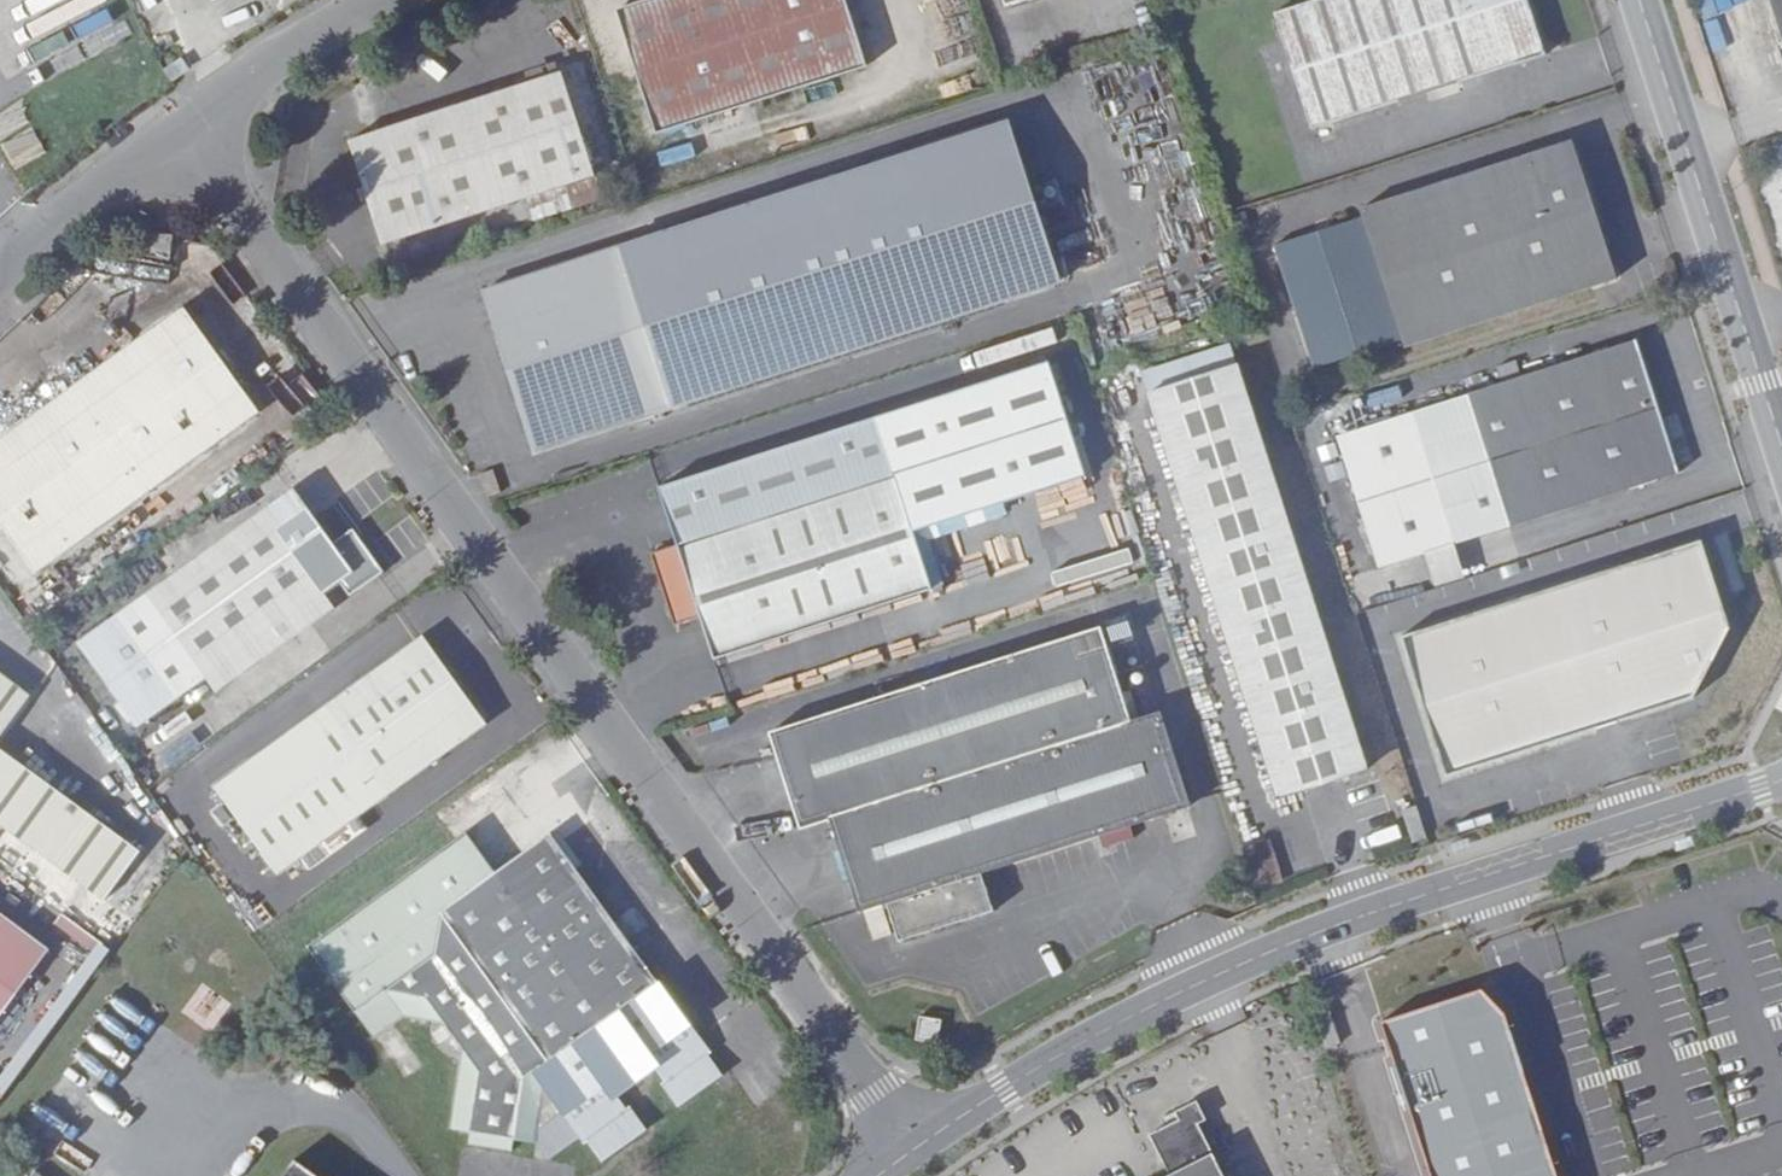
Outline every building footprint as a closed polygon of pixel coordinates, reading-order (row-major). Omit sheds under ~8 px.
[(612,7),(654,129),(862,63),(843,0),(631,0),(612,7)] [(1276,13),(1313,130),(1542,57),(1524,0),(1317,0),(1276,13)] [(1781,41),(1781,0),(1768,0),(1781,41)] [(178,53),(159,63),(167,77),(185,68),(178,53)] [(381,242),(425,228),(560,183),(568,205),(617,189),(611,166),(592,172),(559,70),(346,138),(381,242)] [(1404,346),(1617,280),(1574,141),(1360,209),(1363,216),(1275,245),(1314,368),(1402,340),(1404,346)] [(960,307),(907,145),(481,282),(536,446),(960,307)] [(560,183),(425,228),(431,249),(568,205),(560,183)] [(171,234),(148,231),(145,256),(169,259),(171,234)] [(0,417),(0,534),(39,582),(262,420),(175,297),(0,417)] [(1425,552),(1455,543),(1678,473),(1634,338),(1336,436),(1380,566),(1425,552)] [(1082,468),(1045,358),(653,488),(673,545),(645,555),(669,627),(697,618),(713,661),(931,589),(908,525),(1082,468)] [(1513,360),(1495,365),(1499,377),(1517,371),(1513,360)] [(1367,769),(1238,365),(1147,396),(1276,795),(1367,769)] [(485,497),(498,494),(491,469),(478,473),(485,497)] [(187,702),(212,685),(327,600),(340,618),(387,585),(347,532),(331,540),(299,495),(128,618),(187,702)] [(1698,540),(1401,636),(1446,778),(1693,698),(1728,627),(1698,540)] [(1437,588),(1466,579),(1455,543),(1425,552),(1437,588)] [(327,600),(212,685),(223,702),(340,618),(327,600)] [(1187,806),(1158,713),(1127,724),(1113,679),(1103,650),(1097,627),(764,734),(796,829),(826,819),(856,914),(881,907),(894,944),(991,912),(979,873),(1187,806)] [(1114,637),(1118,646),(1135,641),(1131,631),(1114,637)] [(483,730),(419,640),(213,792),(276,880),(483,730)] [(27,691),(0,671),(0,731),(27,691)] [(153,672),(94,706),(102,719),(161,686),(153,672)] [(170,760),(201,741),(194,729),(163,748),(170,760)] [(102,895),(139,849),(0,745),(0,821),(102,895)] [(1411,841),(1425,834),(1416,803),(1399,808),(1411,841)] [(536,1133),(565,1117),(601,1167),(608,1153),(640,1129),(608,1086),(643,1061),(677,1102),(709,1080),(722,1077),(549,835),(492,875),(463,834),(306,947),(374,1041),(405,1019),(444,1028),(460,1051),(448,1131),(469,1134),(512,1141),(534,1144),(536,1133)] [(1280,884),(1266,842),(1245,847),(1259,891),(1280,884)] [(45,947),(0,914),(0,1010),(45,947)] [(61,914),(53,925),(84,947),(92,936),(61,914)] [(912,1040),(932,1043),(938,1017),(917,1013),(912,1040)] [(1109,1175),(1194,1175),(1155,1111),(1164,1106),(1152,1086),(1128,1098),(1135,1108),(1117,1118),(1142,1157),(1109,1175)] [(512,1141),(469,1134),(467,1145),(510,1154),(512,1141)] [(284,1175),(313,1175),(294,1162),(284,1175)]
